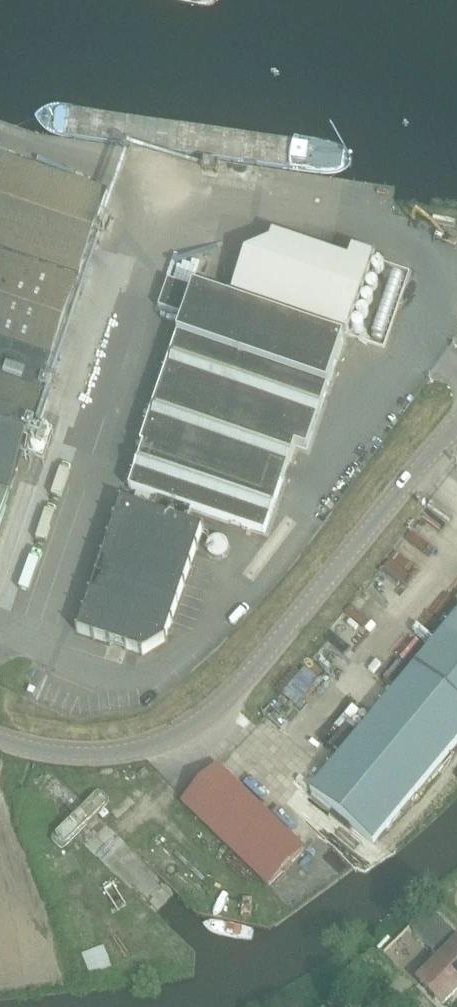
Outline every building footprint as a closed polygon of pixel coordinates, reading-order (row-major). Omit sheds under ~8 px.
[(102,212),(108,193),(0,158),(0,528),(11,497),(102,212)] [(246,254),(232,297),(347,336),(374,257),(353,250),(350,261),(274,235),(271,242),(246,254)] [(84,614),(77,632),(95,638),(94,640),(144,657),(168,643),(205,531),(187,525),(192,512),(203,515),(266,537),(284,484),(296,446),(308,450),(344,342),(308,330),(169,283),(160,310),(186,319),(142,447),(145,448),(130,491),(159,500),(154,514),(121,503),(84,614)] [(400,571),(398,570),(391,585),(416,596),(429,567),(407,556),(400,571)] [(297,683),(267,718),(330,770),(311,792),(374,845),(456,745),(456,617),(433,646),(370,594),(297,683)] [(218,768),(183,804),(270,888),(305,851),(218,768)] [(62,831),(68,844),(80,838),(74,826),(62,831)] [(332,838),(327,845),(342,857),(348,850),(332,838)] [(192,853),(177,866),(218,912),(233,899),(192,853)] [(433,916),(417,931),(435,949),(442,941),(452,951),(421,982),(444,1005),(456,992),(456,940),(433,916)]
